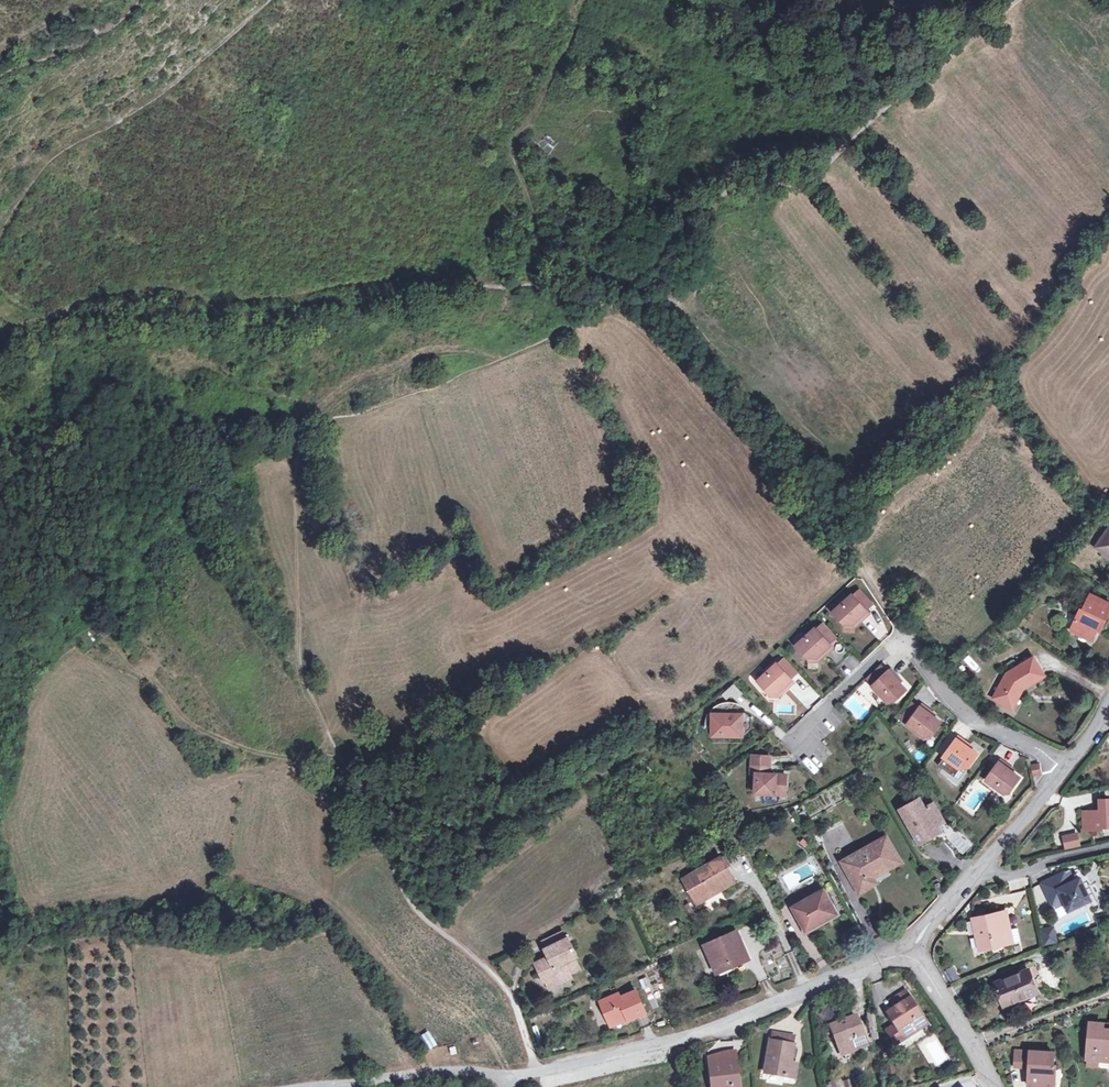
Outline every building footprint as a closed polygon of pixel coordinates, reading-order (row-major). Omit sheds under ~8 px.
[(1096,547),(1108,556),(1108,529),(1096,547)] [(859,589),(852,596),(865,610),(872,603),(859,589)] [(1070,629),(1091,640),(1100,620),(1103,622),(1108,610),(1108,603),(1090,594),(1082,611),(1079,609),(1070,629)] [(861,619),(868,613),(865,610),(852,596),(851,595),(833,611),(843,624),(852,624),(860,617),(861,619)] [(852,624),(843,624),(843,626),(853,627),(861,619),(860,617),(852,624)] [(816,629),(829,643),(836,637),(823,623),(816,629)] [(825,653),(832,647),(829,643),(816,629),(815,628),(796,646),(807,657),(815,658),(823,651),(825,653)] [(815,658),(807,657),(807,660),(816,661),(825,653),(823,651),(815,658)] [(969,655),(963,660),(976,674),(982,668),(969,655)] [(784,658),(777,664),(782,670),(789,663),(784,658)] [(1006,674),(993,698),(1012,708),(1020,694),(1017,692),(1020,687),(1023,689),(1044,676),(1033,658),(1006,674)] [(786,688),(793,682),(790,678),(782,670),(777,664),(776,663),(757,681),(768,693),(776,694),(784,686),(786,688)] [(782,670),(790,678),(797,672),(789,663),(782,670)] [(879,665),(874,670),(880,677),(885,672),(879,665)] [(884,700),(891,698),(903,687),(897,682),(893,677),(895,676),(889,669),(885,672),(880,677),(872,685),(871,686),(884,700)] [(874,670),(865,678),(872,685),(880,677),(874,670)] [(786,688),(784,686),(776,694),(768,693),(768,695),(778,696),(786,688)] [(810,686),(796,692),(804,708),(817,701),(810,686)] [(714,732),(742,732),(742,711),(737,711),(737,700),(721,700),(721,707),(716,707),(716,711),(714,711),(714,732)] [(906,723),(918,708),(910,702),(899,718),(906,723)] [(927,710),(920,704),(918,708),(906,723),(905,725),(921,736),(927,733),(937,720),(931,716),(926,712),(927,710)] [(967,766),(976,753),(968,747),(963,743),(964,741),(957,736),(942,756),(958,768),(967,766)] [(754,792),(785,794),(786,775),(769,774),(769,756),(752,755),(751,773),(756,773),(754,792)] [(806,755),(800,761),(813,774),(819,768),(806,755)] [(1010,770),(1005,767),(1007,764),(999,759),(985,780),(1001,791),(1009,789),(1019,776),(1010,770)] [(1030,764),(1033,774),(1040,773),(1038,762),(1030,764)] [(920,799),(901,810),(918,842),(938,832),(934,824),(942,819),(934,803),(924,808),(920,799)] [(1091,812),(1093,830),(1102,829),(1102,827),(1108,827),(1108,800),(1100,800),(1100,811),(1091,812)] [(1084,831),(1093,830),(1091,812),(1083,812),(1084,831)] [(1061,834),(1064,849),(1080,847),(1078,832),(1061,834)] [(886,837),(842,861),(859,891),(871,884),(866,875),(886,863),(889,867),(899,861),(886,837)] [(720,855),(681,878),(694,899),(718,886),(721,890),(731,884),(722,869),(727,866),(720,855)] [(872,876),(889,867),(886,863),(866,875),(871,884),(875,882),(872,876)] [(735,881),(727,866),(722,869),(731,884),(735,881)] [(1064,872),(1056,876),(1063,879),(1066,885),(1070,883),(1064,872)] [(1056,876),(1040,884),(1050,906),(1062,900),(1067,912),(1085,903),(1083,897),(1089,894),(1081,878),(1070,883),(1066,885),(1063,879),(1056,876)] [(939,882),(933,884),(937,893),(942,891),(939,882)] [(696,904),(721,890),(718,886),(694,899),(696,904)] [(836,913),(823,889),(792,907),(805,930),(836,913)] [(1091,900),(1089,894),(1083,897),(1085,903),(1091,900)] [(1064,906),(1055,909),(1057,917),(1066,914),(1064,906)] [(1005,912),(973,918),(980,949),(1006,943),(1020,940),(1018,929),(1009,931),(1005,912)] [(1039,929),(1043,946),(1057,942),(1053,925),(1039,929)] [(736,931),(705,944),(718,976),(734,969),(732,964),(747,957),(736,931)] [(543,940),(547,947),(562,939),(560,933),(543,940)] [(543,958),(534,962),(537,971),(539,969),(548,989),(561,982),(556,971),(567,965),(571,972),(580,968),(575,958),(577,956),(568,936),(562,939),(547,947),(544,948),(551,962),(547,964),(543,958)] [(573,976),(571,972),(567,965),(556,971),(561,982),(573,976)] [(950,981),(958,978),(954,966),(945,970),(950,981)] [(994,983),(1003,1006),(1038,993),(1028,970),(994,983)] [(618,993),(600,1001),(609,1023),(626,1015),(627,1018),(628,1019),(645,1011),(635,989),(619,996),(618,993)] [(927,1024),(905,990),(890,1000),(894,1008),(887,1012),(900,1032),(907,1027),(911,1034),(927,1024)] [(829,1006),(815,1012),(819,1022),(833,1016),(829,1006)] [(610,1025),(627,1018),(626,1015),(609,1023),(610,1025)] [(855,1016),(831,1025),(839,1047),(847,1044),(850,1052),(866,1045),(855,1016)] [(1086,1066),(1098,1067),(1099,1060),(1108,1061),(1108,1025),(1089,1023),(1086,1066)] [(904,1039),(911,1034),(907,1027),(900,1032),(904,1039)] [(429,1049),(437,1045),(429,1030),(421,1034),(429,1049)] [(771,1032),(764,1072),(788,1076),(790,1063),(793,1045),(792,1045),(793,1036),(771,1032)] [(842,1055),(850,1052),(847,1044),(839,1047),(842,1055)] [(1015,1051),(1014,1067),(1029,1067),(1028,1086),(1049,1086),(1054,1086),(1055,1065),(1053,1065),(1053,1052),(1015,1051)] [(91,1057),(94,1066),(102,1063),(100,1055),(91,1057)] [(735,1057),(724,1058),(725,1067),(736,1066),(735,1057)] [(710,1059),(711,1068),(725,1067),(724,1058),(710,1059)] [(796,1064),(790,1063),(788,1076),(794,1077),(796,1064)] [(710,1068),(712,1086),(739,1086),(736,1066),(725,1067),(711,1068),(710,1068)]
